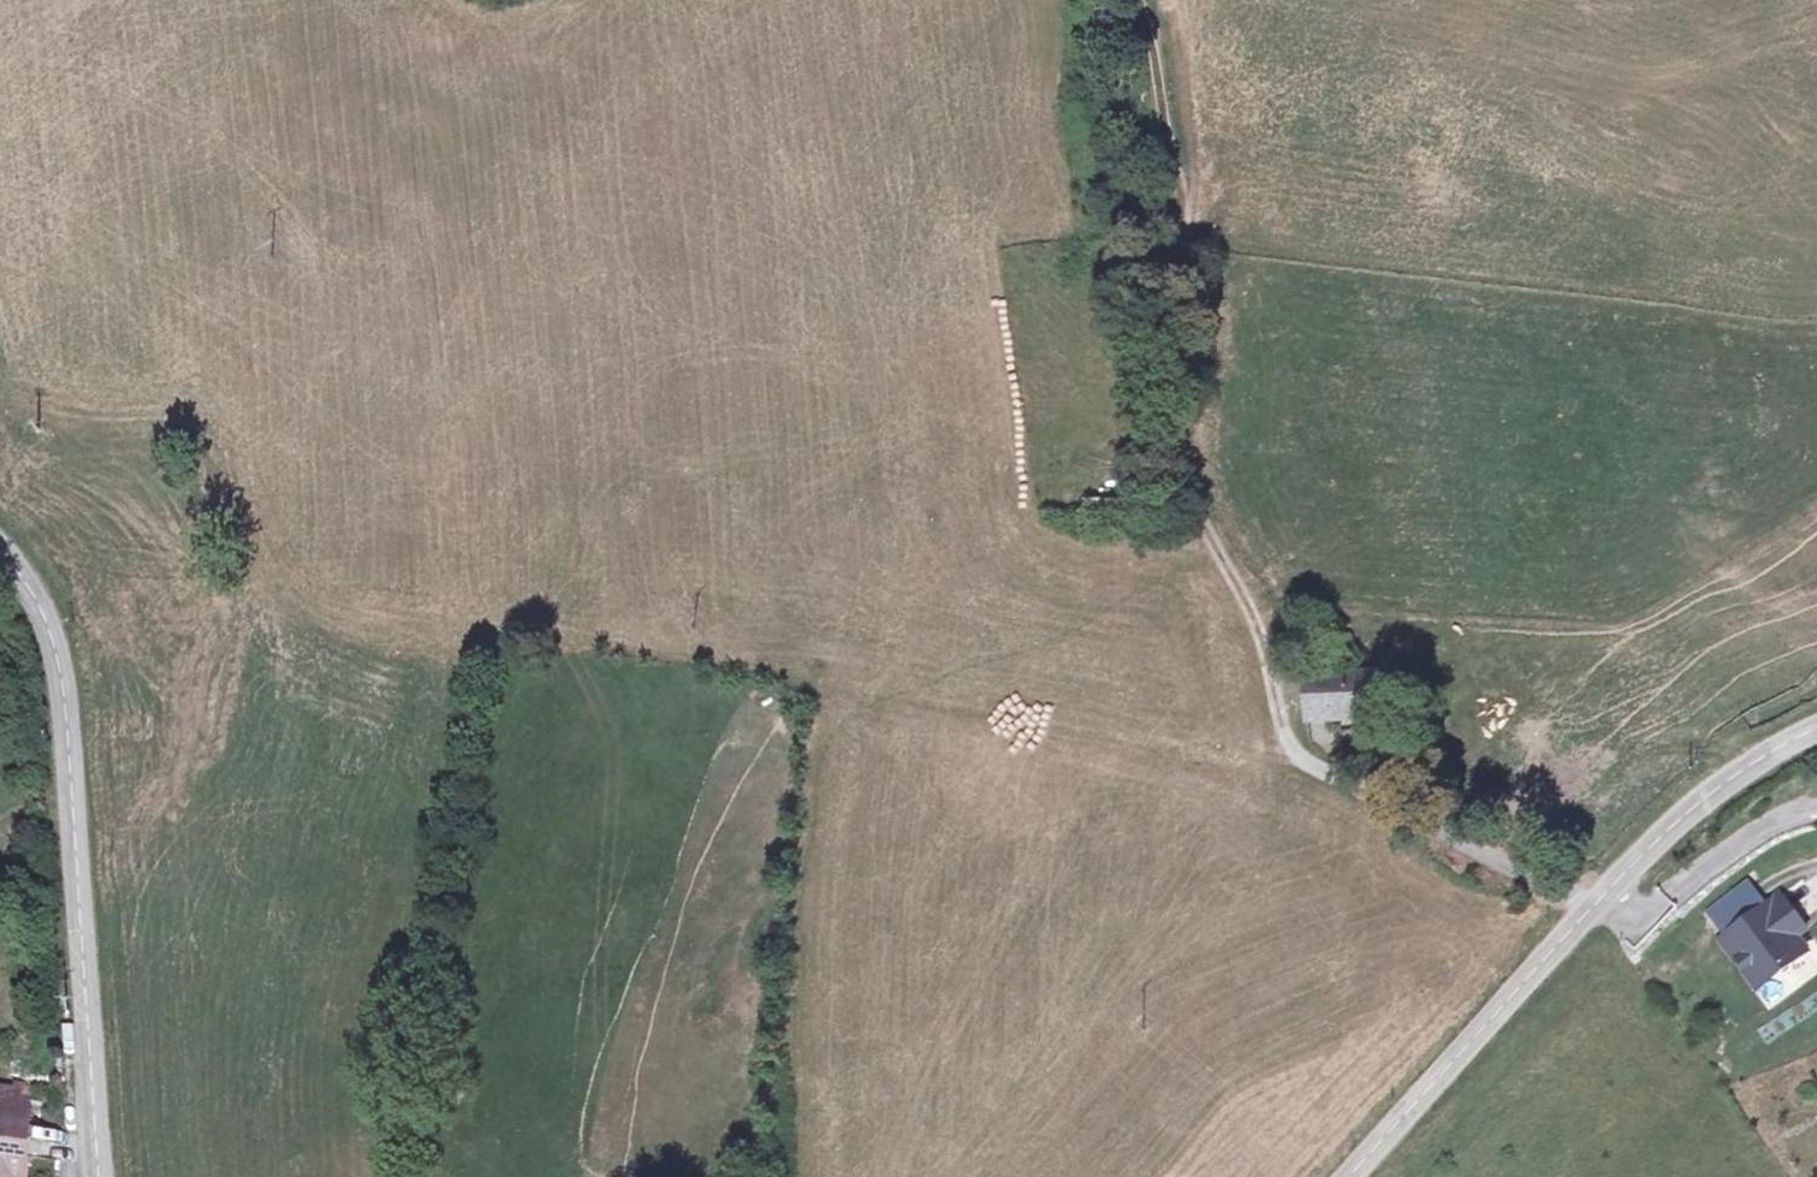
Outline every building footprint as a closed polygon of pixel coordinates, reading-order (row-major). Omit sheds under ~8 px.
[(1367,675),(1303,680),(1306,716),(1370,711),(1367,675)] [(1769,887),(1712,924),(1745,975),(1797,941),(1775,909),(1782,902),(1769,887)] [(31,1087),(0,1083),(0,1176),(27,1176),(31,1087)]
